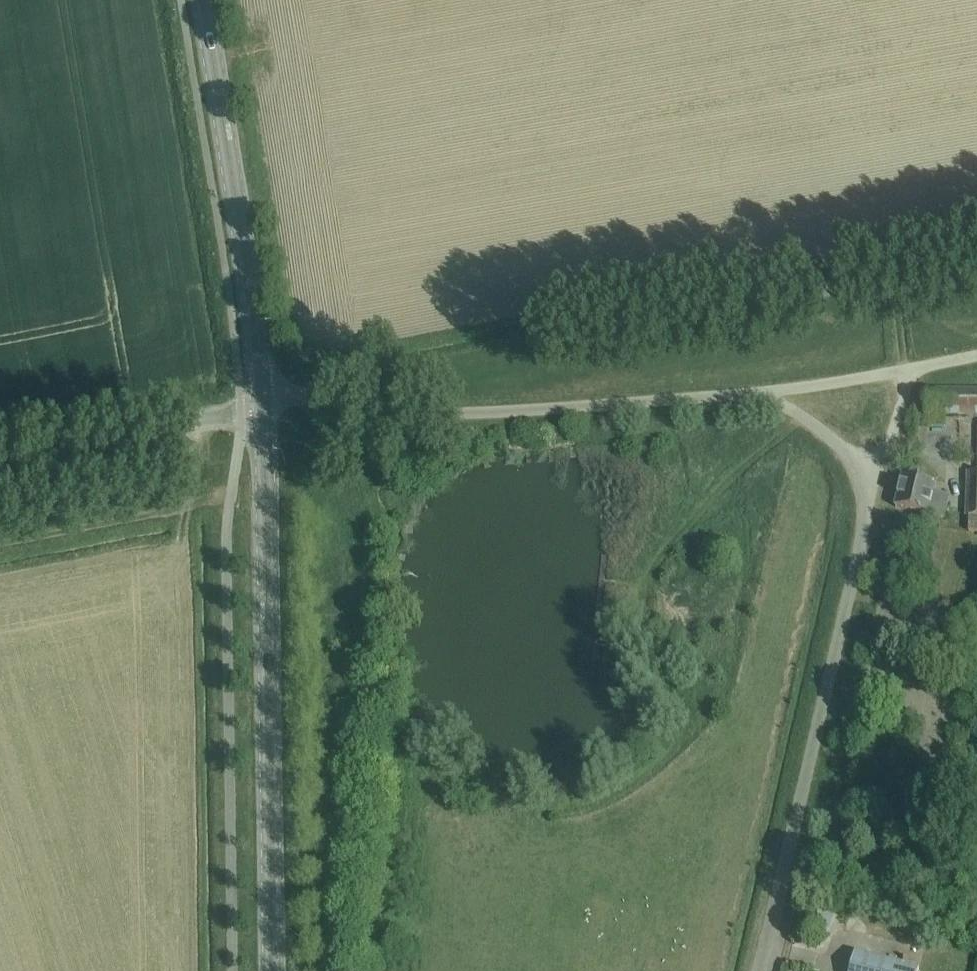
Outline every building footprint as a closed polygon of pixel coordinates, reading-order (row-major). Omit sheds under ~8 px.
[(927,391),(927,402),(916,401),(916,425),(943,426),(944,417),(976,418),(976,393),(927,391)] [(976,532),(976,474),(971,474),(969,532),(976,532)] [(903,477),(896,507),(943,518),(948,498),(934,495),(936,485),(903,477)] [(830,931),(837,907),(822,903),(815,927),(830,931)] [(919,970),(856,953),(851,970),(919,970)]
